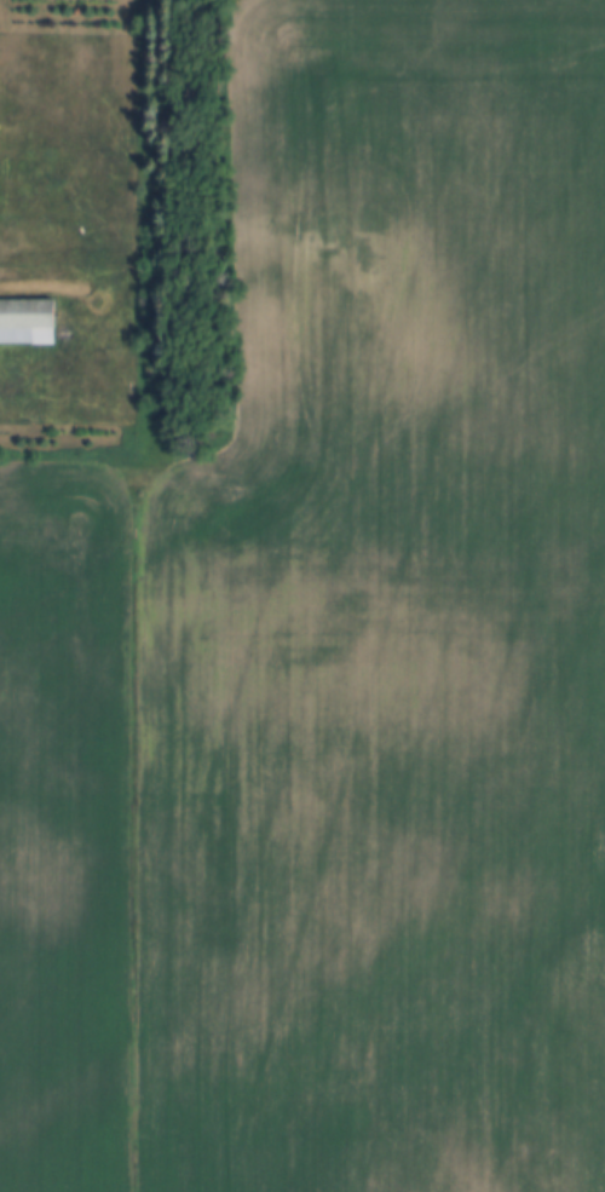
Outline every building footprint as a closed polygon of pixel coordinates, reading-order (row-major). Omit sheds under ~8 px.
[(53,303),(0,303),(0,347),(53,347),(53,303)]
